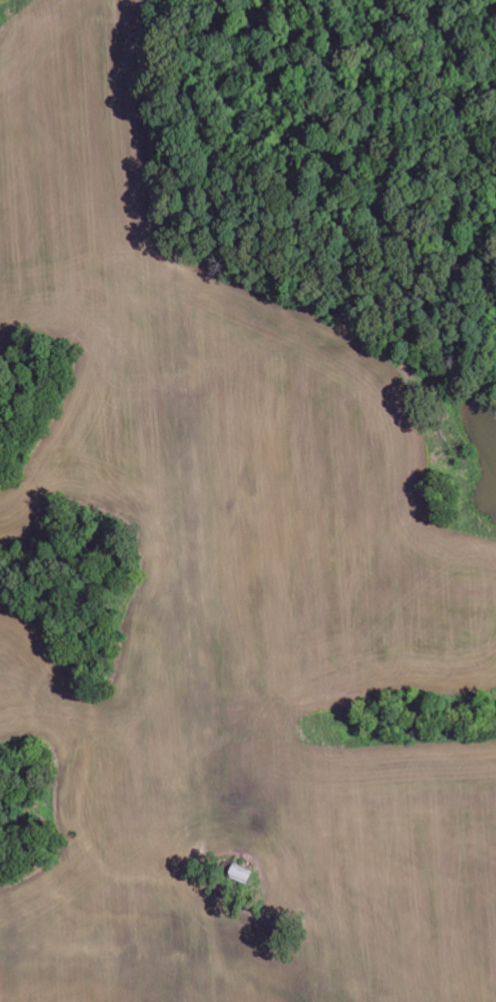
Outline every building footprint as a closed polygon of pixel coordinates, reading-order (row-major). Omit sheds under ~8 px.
[(235,860),(228,875),(247,883),(253,868),(235,860)]
